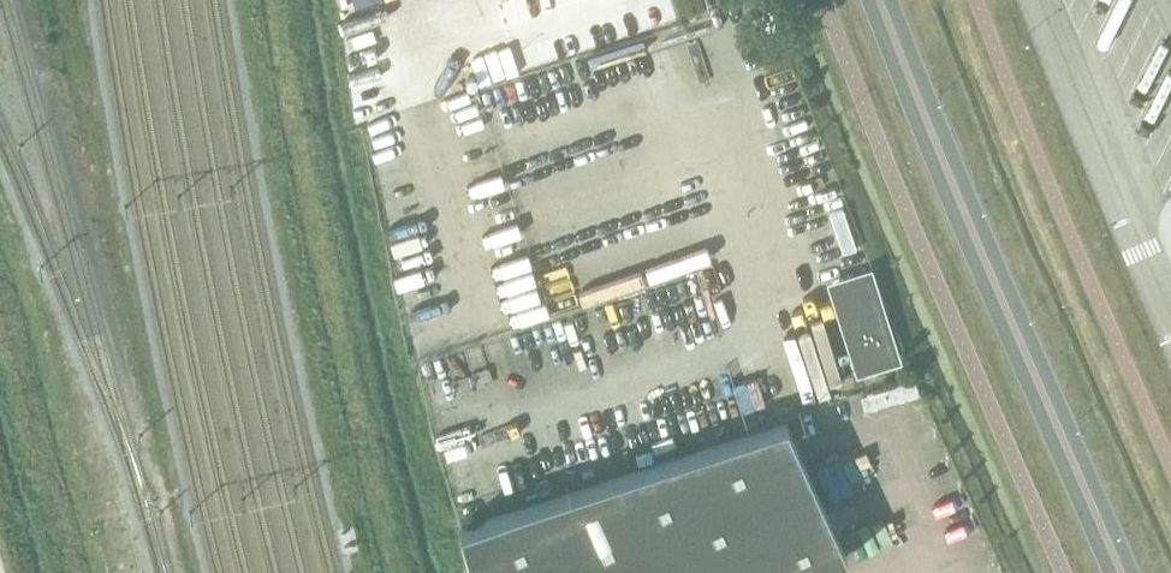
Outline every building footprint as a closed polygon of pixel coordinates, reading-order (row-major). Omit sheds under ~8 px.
[(356,129),(683,23),(675,0),(339,0),(356,129)] [(1168,64),(1161,65),(1155,66),(1149,67),(1143,70),(1138,74),(1134,78),(1130,83),(1127,89),(1125,95),(1124,101),(1123,108),(1124,114),(1170,233),(1170,65),(1168,64)] [(894,358),(868,274),(832,285),(859,369),(894,358)] [(846,556),(785,421),(458,527),(472,572),(808,572),(846,556)]
